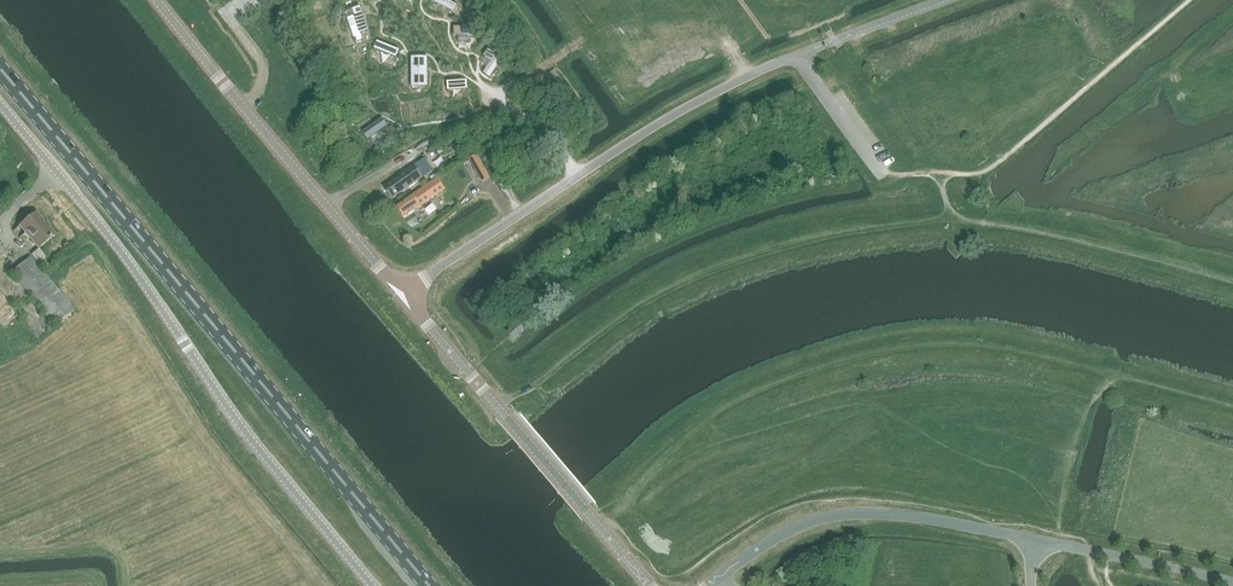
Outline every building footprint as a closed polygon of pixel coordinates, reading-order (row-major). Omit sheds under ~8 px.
[(431,2),(454,14),(458,6),(446,0),(432,0),(431,2)] [(354,17),(347,19),(353,37),(355,44),(363,41),(361,34),(368,32),(366,25),(360,7),(352,10),(354,17)] [(454,27),(454,36),(473,36),(473,28),(454,27)] [(377,42),(374,49),(397,58),(400,51),(377,42)] [(491,62),(483,74),(490,78),(503,60),(488,50),(483,57),(491,62)] [(427,57),(411,57),(411,87),(428,87),(427,57)] [(356,64),(352,71),(367,78),(371,71),(356,64)] [(467,81),(447,82),(448,91),(467,89),(467,81)] [(357,93),(337,107),(343,115),(362,102),(357,93)] [(382,119),(362,133),(367,140),(387,126),(382,119)] [(474,124),(466,129),(469,134),(477,129),(474,124)] [(490,150),(484,154),(490,164),(496,161),(490,150)] [(476,172),(484,167),(477,155),(469,159),(476,172)] [(392,199),(433,171),(425,158),(383,187),(392,199)] [(404,217),(444,189),(436,178),(397,206),(404,217)] [(20,227),(39,249),(55,236),(37,213),(20,227)] [(32,256),(39,264),(46,258),(39,249),(32,256)] [(74,309),(31,256),(10,273),(54,326),(74,309)] [(513,340),(522,333),(524,330),(518,323),(507,332),(513,340)]
